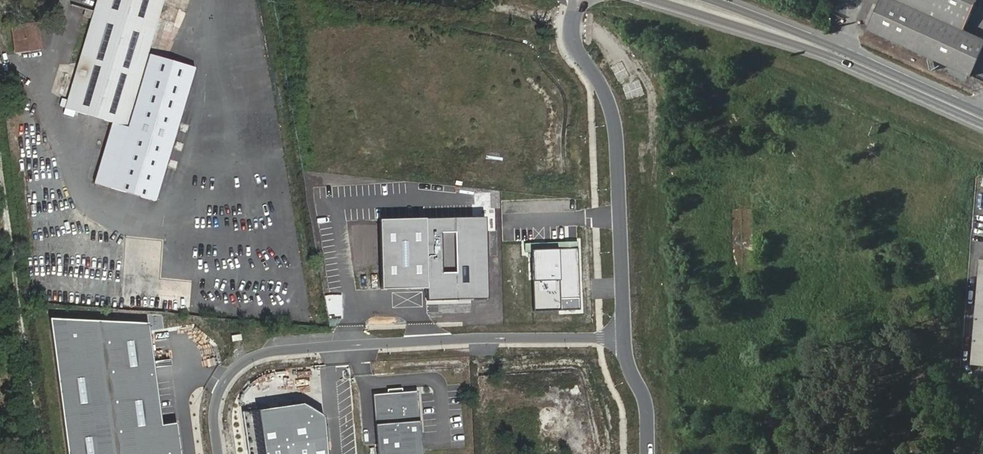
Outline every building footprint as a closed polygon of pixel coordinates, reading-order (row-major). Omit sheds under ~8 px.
[(68,5),(91,11),(64,100),(60,99),(58,107),(62,109),(60,116),(70,119),(73,112),(110,123),(92,182),(155,201),(193,68),(147,54),(155,29),(171,33),(174,23),(158,18),(163,0),(70,0),(68,5)] [(982,55),(982,40),(966,32),(979,0),(884,0),(870,34),(972,79),(982,55)] [(35,24),(14,28),(17,52),(39,48),(35,24)] [(612,80),(623,74),(616,60),(605,66),(612,80)] [(621,99),(639,93),(633,78),(616,84),(621,99)] [(26,108),(13,110),(14,117),(27,115),(26,108)] [(489,222),(386,223),(387,292),(432,291),(433,304),(490,303),(489,222)] [(579,247),(535,249),(538,313),(582,311),(579,247)] [(976,256),(970,359),(969,374),(982,375),(982,257),(976,256)] [(46,317),(64,453),(178,453),(173,420),(156,422),(143,322),(46,317)] [(192,357),(192,332),(161,331),(161,357),(192,357)] [(371,393),(376,453),(422,453),(416,390),(371,393)] [(243,416),(249,453),(325,453),(320,418),(303,407),(243,416)] [(454,447),(464,445),(461,432),(451,434),(454,447)]
